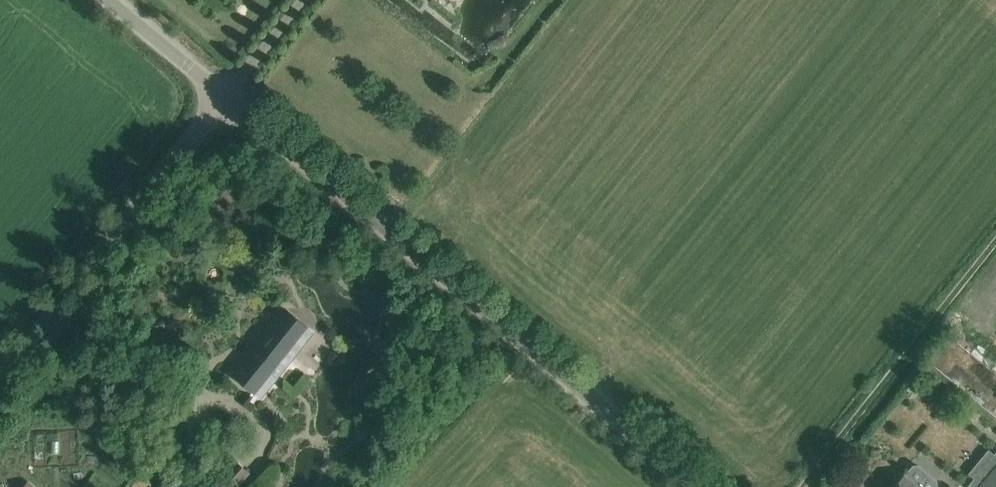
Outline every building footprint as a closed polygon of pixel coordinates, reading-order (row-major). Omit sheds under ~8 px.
[(234,374),(250,386),(255,391),(281,359),(287,364),(314,331),(287,309),(234,374)] [(214,486),(238,486),(251,472),(234,458),(212,485),(214,486)] [(937,486),(939,485),(938,479),(918,463),(913,464),(894,486),(937,486)] [(981,486),(995,486),(995,469),(981,486)] [(132,486),(134,486),(147,486),(153,481),(143,473),(132,486)]
